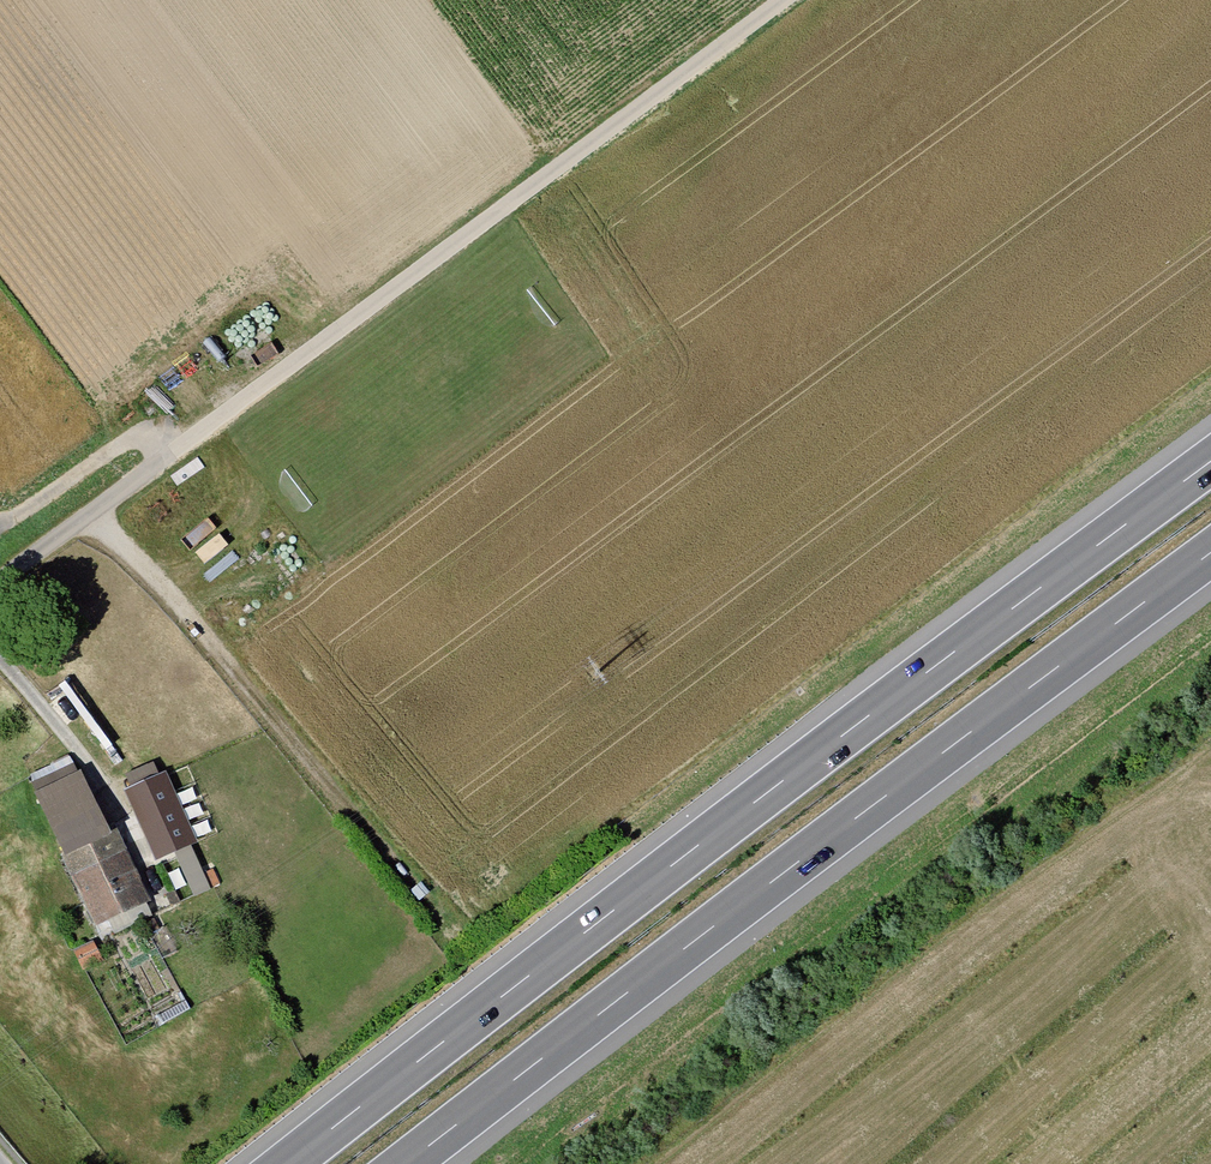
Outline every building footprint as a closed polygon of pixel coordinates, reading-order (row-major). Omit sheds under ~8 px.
[(70,763),(28,784),(100,933),(152,909),(85,776),(79,779),(70,763)] [(125,790),(176,910),(220,890),(172,772),(125,790)]
